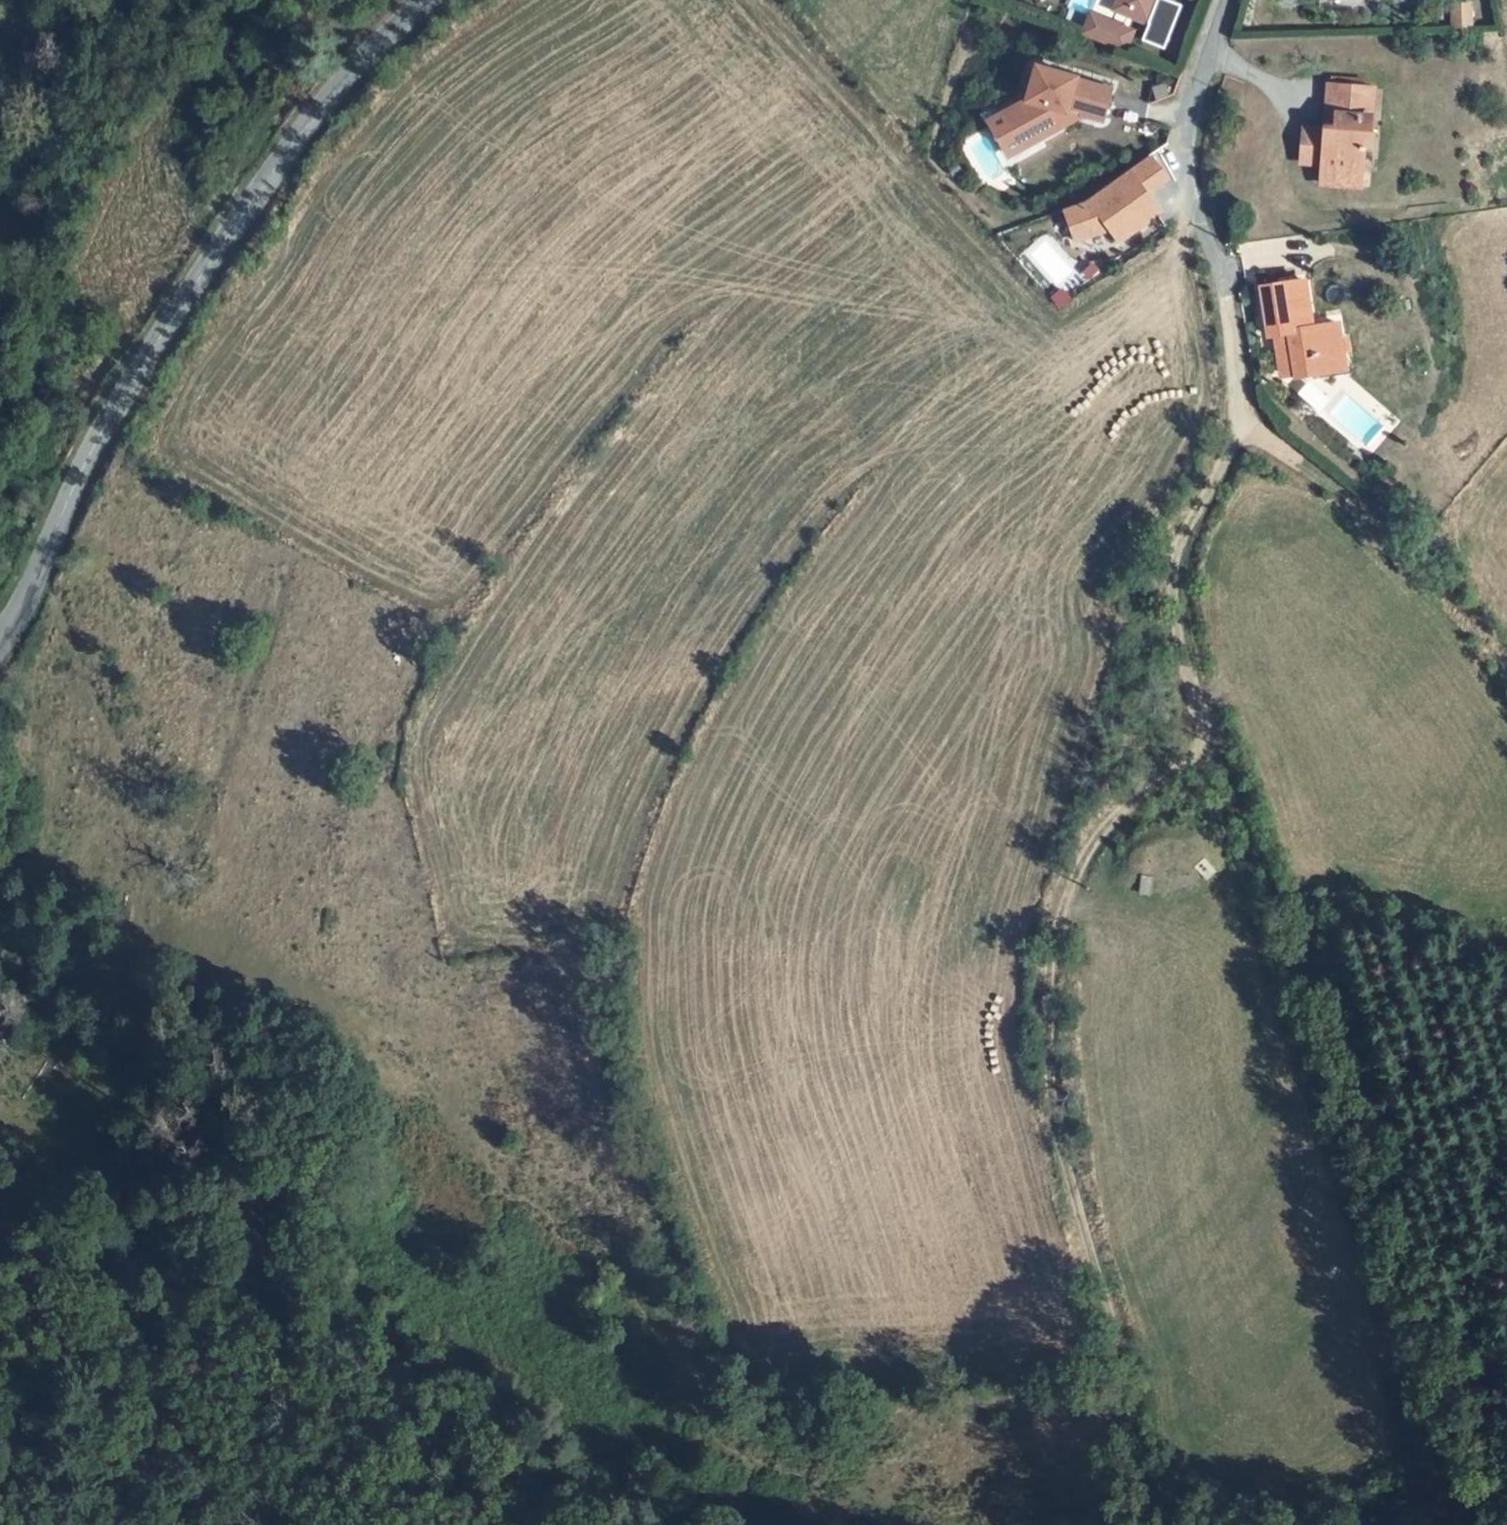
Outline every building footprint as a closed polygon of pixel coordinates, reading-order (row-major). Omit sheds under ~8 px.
[(1124,22),(1146,31),(1156,4),(1158,0),(1118,0),(1117,2),(1122,5),(1127,15),(1124,22)] [(1454,2),(1455,30),(1472,29),(1471,1),(1454,2)] [(1117,2),(1111,17),(1124,22),(1127,15),(1122,5),(1117,2)] [(1156,4),(1146,31),(1140,47),(1161,56),(1178,13),(1156,4)] [(1088,22),(1080,40),(1116,54),(1123,36),(1088,22)] [(1031,105),(1006,119),(1025,154),(1065,132),(1070,116),(1086,121),(1105,127),(1115,97),(1080,87),(1080,84),(1041,72),(1031,105)] [(1371,150),(1377,150),(1379,119),(1370,117),(1371,91),(1337,90),(1337,120),(1344,121),(1344,136),(1336,136),(1313,135),(1312,168),(1336,168),(1336,184),(1362,184),(1362,175),(1371,176),(1371,150)] [(1379,119),(1380,91),(1371,91),(1370,117),(1379,119)] [(1070,116),(1065,132),(1086,121),(1070,116)] [(1344,121),(1337,120),(1336,136),(1344,136),(1344,121)] [(1152,156),(1089,201),(1064,211),(1076,242),(1108,229),(1118,242),(1161,211),(1148,193),(1168,179),(1152,156)] [(1336,184),(1336,195),(1362,196),(1362,184),(1336,184)] [(1092,263),(1083,271),(1090,278),(1098,270),(1092,263)] [(1309,381),(1360,371),(1352,321),(1327,326),(1319,281),(1271,290),(1282,336),(1300,334),(1309,381)] [(1061,290),(1052,297),(1060,307),(1069,301),(1061,290)] [(1282,336),(1293,384),(1309,381),(1300,334),(1282,336)]
